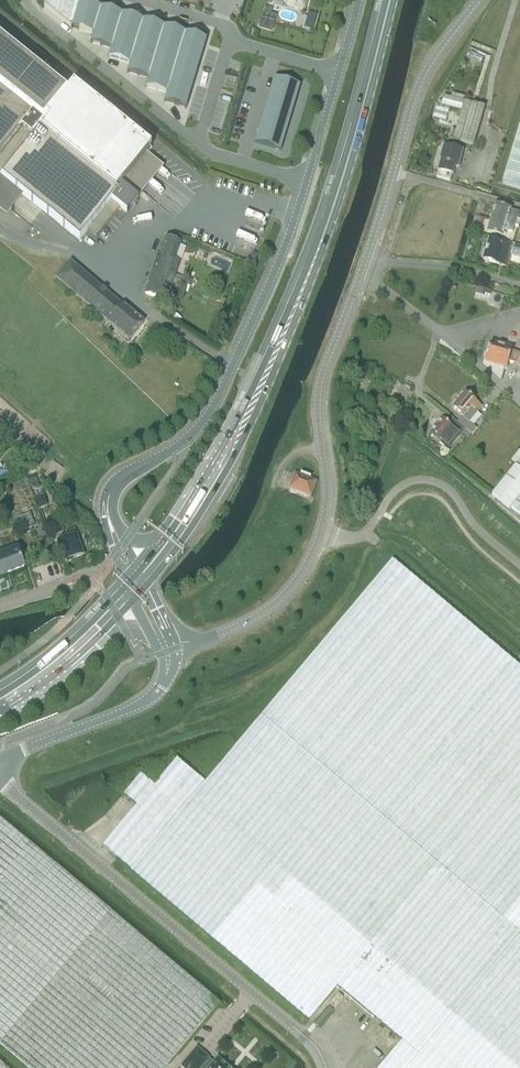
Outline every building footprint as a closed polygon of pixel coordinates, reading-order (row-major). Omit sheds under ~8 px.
[(44,6),(71,28),(92,34),(93,34),(90,43),(91,43),(110,49),(111,50),(108,58),(109,58),(129,64),(127,73),(128,73),(128,72),(147,78),(147,79),(148,79),(145,88),(146,88),(146,87),(166,93),(166,94),(164,102),(165,103),(165,102),(185,108),(185,109),(186,109),(207,39),(206,39),(206,40),(73,0),(45,0),(44,6)] [(288,5),(304,10),(306,0),(289,0),(288,5)] [(305,29),(317,30),(317,21),(306,20),(305,29)] [(7,215),(24,194),(80,240),(112,200),(127,213),(139,198),(121,184),(122,183),(134,192),(158,162),(146,152),(151,146),(74,83),(68,91),(42,70),(47,63),(44,60),(45,58),(35,49),(28,58),(0,36),(0,209),(7,215)] [(276,80),(255,143),(281,150),(302,87),(276,80)] [(474,145),(485,107),(463,101),(464,97),(452,93),(450,98),(444,96),(441,105),(436,104),(432,117),(445,121),(449,108),(461,112),(453,139),(474,145)] [(504,184),(519,189),(519,131),(504,184)] [(457,169),(462,151),(443,146),(441,153),(442,154),(436,178),(450,182),(452,175),(454,168),(457,169)] [(490,219),(514,226),(517,219),(519,221),(519,213),(511,210),(510,211),(502,208),(502,207),(497,206),(496,207),(494,206),(490,219)] [(512,233),(514,226),(490,219),(487,227),(486,227),(485,232),(486,232),(486,234),(502,239),(505,231),(512,233)] [(176,274),(171,272),(182,241),(166,236),(146,292),(162,298),(166,286),(171,288),(176,274)] [(504,266),(510,246),(488,239),(484,250),(481,250),(480,256),(482,258),(482,260),(504,266)] [(519,258),(519,247),(514,245),(511,256),(519,258)] [(252,252),(248,262),(253,264),(257,254),(252,252)] [(130,339),(145,320),(125,303),(124,305),(71,260),(57,277),(108,319),(107,320),(130,339)] [(485,357),(484,360),(506,367),(507,362),(519,366),(519,351),(519,353),(511,350),(511,349),(491,342),(487,353),(486,353),(485,357)] [(462,416),(457,422),(466,430),(471,434),(476,428),(469,423),(483,407),(465,392),(452,408),(462,416)] [(466,430),(457,422),(453,419),(448,425),(442,420),(431,434),(447,448),(459,434),(461,436),(466,430)] [(515,465),(516,465),(519,460),(519,451),(511,461),(515,465)] [(515,465),(492,495),(509,509),(519,495),(519,469),(516,465),(515,465)] [(310,496),(315,482),(295,474),(290,488),(310,496)] [(515,513),(519,517),(519,495),(509,509),(515,513)] [(19,526),(34,521),(31,514),(17,519),(19,526)] [(75,558),(83,555),(77,535),(58,541),(65,561),(66,560),(68,562),(74,560),(75,558)] [(25,566),(18,547),(0,553),(0,575),(25,566)] [(392,560),(205,783),(177,759),(154,786),(141,775),(123,796),(137,807),(103,848),(309,1021),(337,988),(401,1042),(379,1067),(519,1067),(519,667),(392,560)] [(28,1067),(162,1067),(218,1002),(0,818),(0,1044),(28,1067)] [(336,1007),(344,999),(338,994),(331,1003),(336,1007)] [(380,1035),(385,1029),(380,1025),(376,1031),(380,1035)] [(218,1058),(213,1063),(208,1059),(209,1058),(196,1048),(181,1066),(183,1067),(230,1067),(218,1058)]
